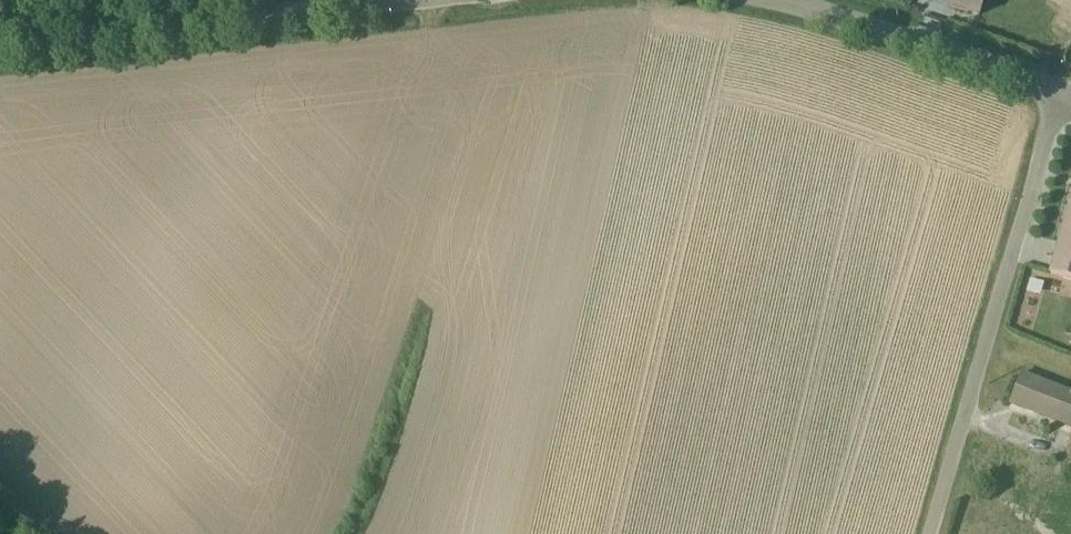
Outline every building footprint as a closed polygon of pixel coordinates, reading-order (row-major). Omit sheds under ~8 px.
[(948,7),(977,17),(983,0),(988,2),(988,0),(950,0),(948,7)] [(1070,19),(1070,0),(1047,0),(1070,19)] [(1047,274),(1070,281),(1070,191),(1047,274)] [(1009,405),(1070,429),(1070,394),(1021,375),(1009,405)]
